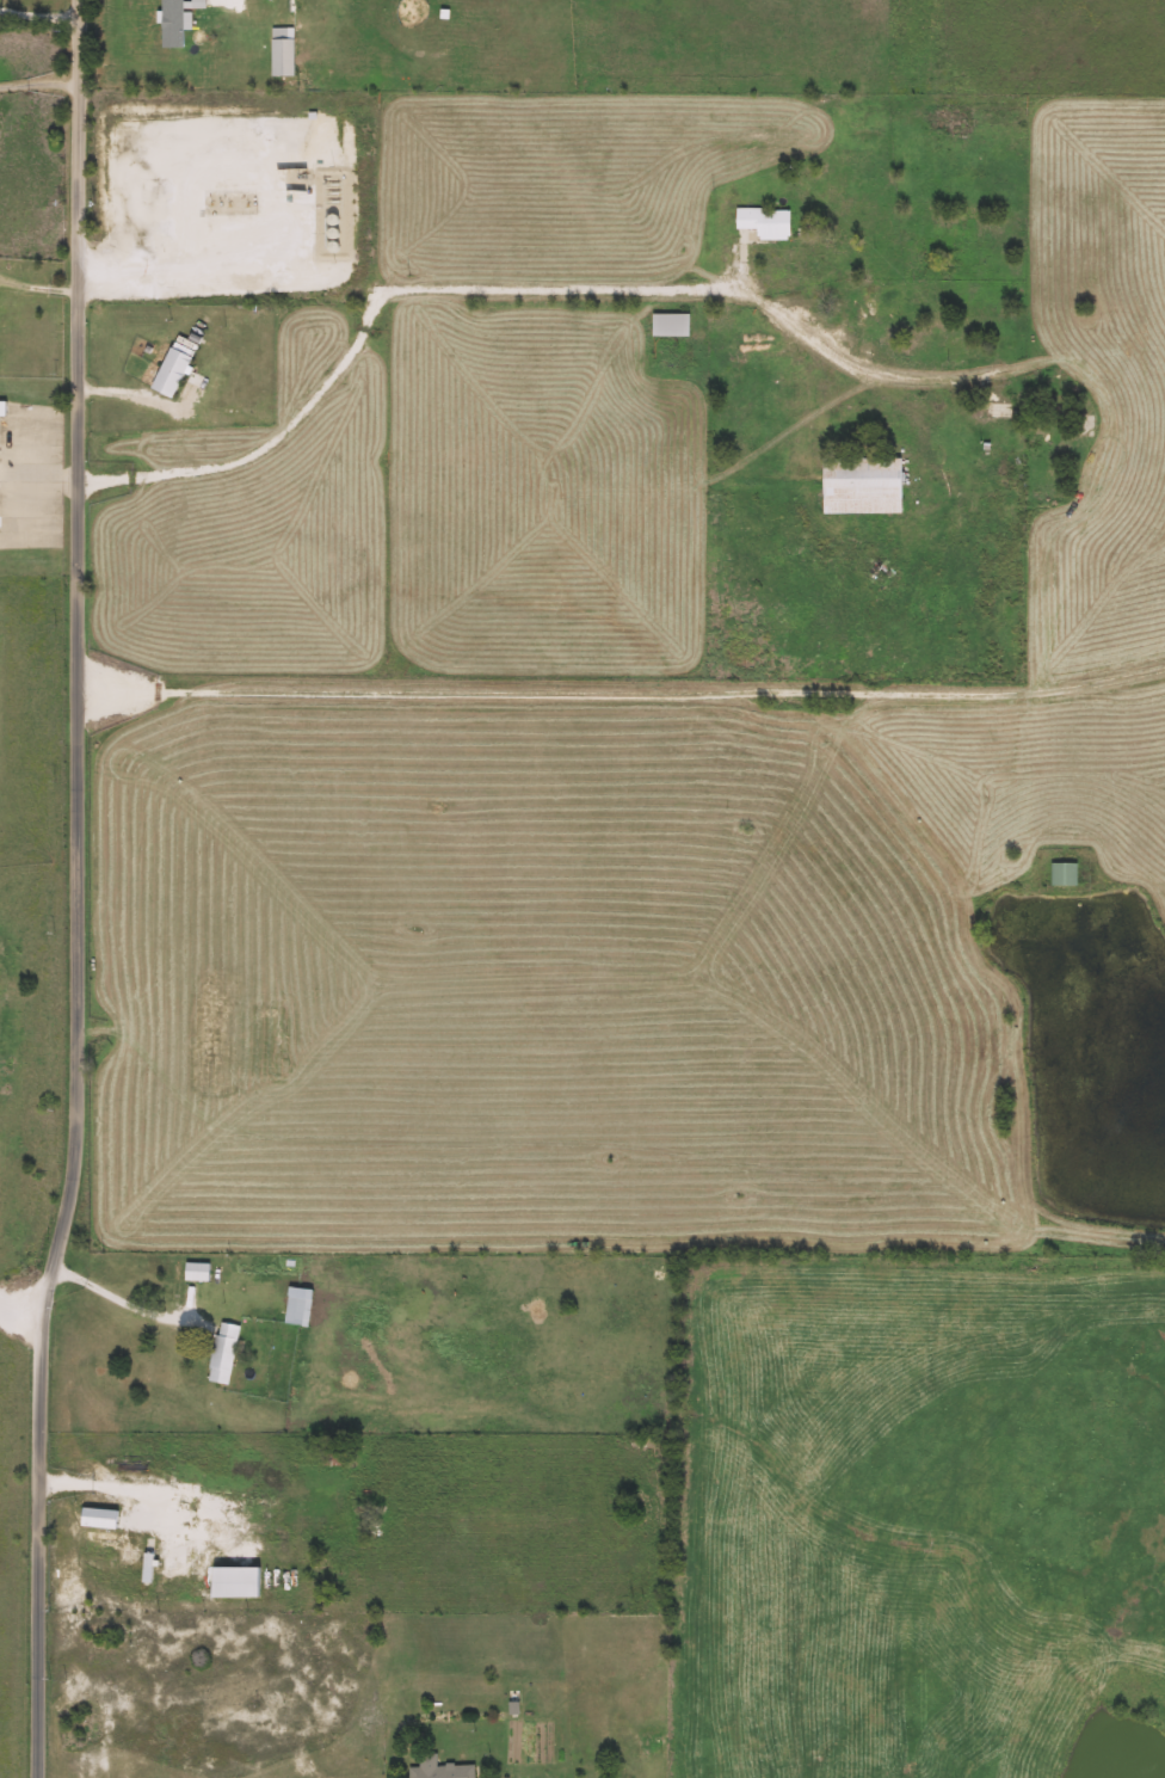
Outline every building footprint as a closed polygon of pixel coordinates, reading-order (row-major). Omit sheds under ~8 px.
[(164,48),(164,0),(207,0),(207,10),(192,10),(192,29),(185,29),(185,48),(164,48)] [(272,76),(272,29),(295,27),(295,76),(272,76)] [(791,208),(791,239),(760,239),(760,228),(738,228),(738,208),(791,208)] [(654,313),(691,313),(691,336),(654,336),(654,313)] [(154,388),(171,346),(192,356),(175,398),(154,388)] [(904,513),(825,513),(825,457),(904,457),(904,513)] [(1078,885),(1053,885),(1053,862),(1078,862),(1078,885)] [(186,1280),(186,1263),(210,1263),(210,1280),(186,1280)] [(310,1325),(286,1324),(289,1287),(313,1290),(310,1325)] [(229,1385),(208,1380),(220,1322),(241,1327),(229,1385)] [(118,1530),(84,1528),(85,1509),(119,1512),(118,1530)] [(152,1585),(144,1585),(146,1555),(153,1555),(152,1585)] [(476,1766),(476,1777),(411,1777),(411,1768),(423,1768),(421,1754),(438,1754),(438,1766),(476,1766)]
